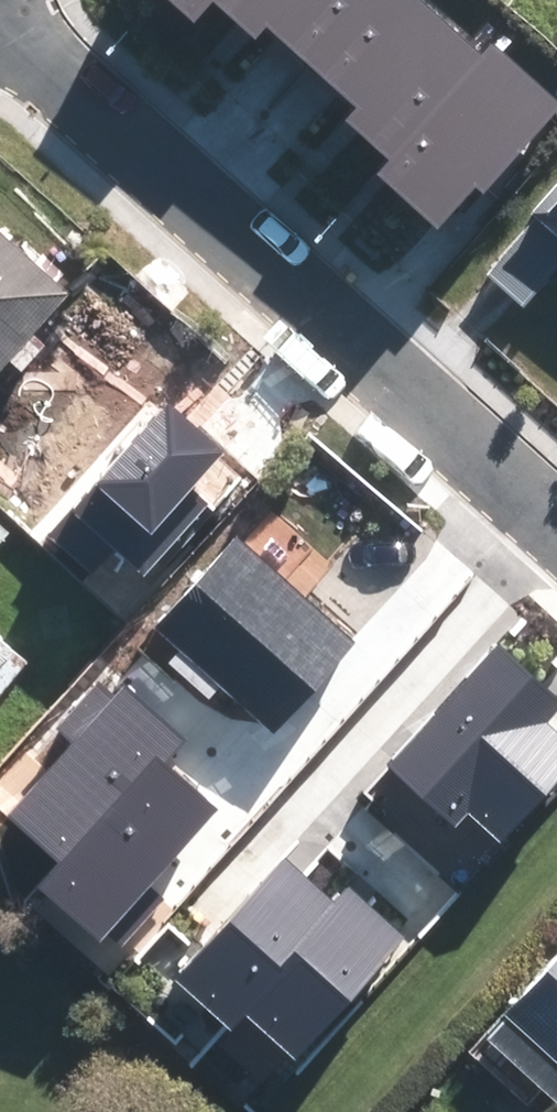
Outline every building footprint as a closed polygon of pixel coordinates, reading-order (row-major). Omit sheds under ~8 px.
[(473,0),(172,0),(198,21),(211,6),(382,149),(368,164),(456,238),(556,118),(556,70),(473,0)] [(533,212),(556,233),(556,185),(533,212)] [(0,221),(0,373),(14,358),(23,366),(49,338),(40,330),(76,291),(0,221)] [(166,406),(50,538),(94,576),(116,551),(147,578),(210,507),(191,491),(222,455),(166,406)] [(13,527),(0,516),(0,543),(13,527)] [(359,636),(240,530),(158,620),(185,645),(174,657),(213,692),(224,680),(277,727),(359,636)] [(0,633),(0,697),(31,659),(0,633)] [(386,763),(451,821),(461,809),(499,843),(556,779),(556,714),(546,704),(556,691),(556,686),(502,636),(386,763)] [(121,683),(9,806),(54,847),(37,865),(108,930),(224,802),(170,754),(183,739),(121,683)] [(239,1011),(291,1057),(406,930),(346,875),(334,889),(287,846),(170,975),(226,1026),(239,1011)] [(504,1004),(556,1051),(556,945),(504,1004)]
